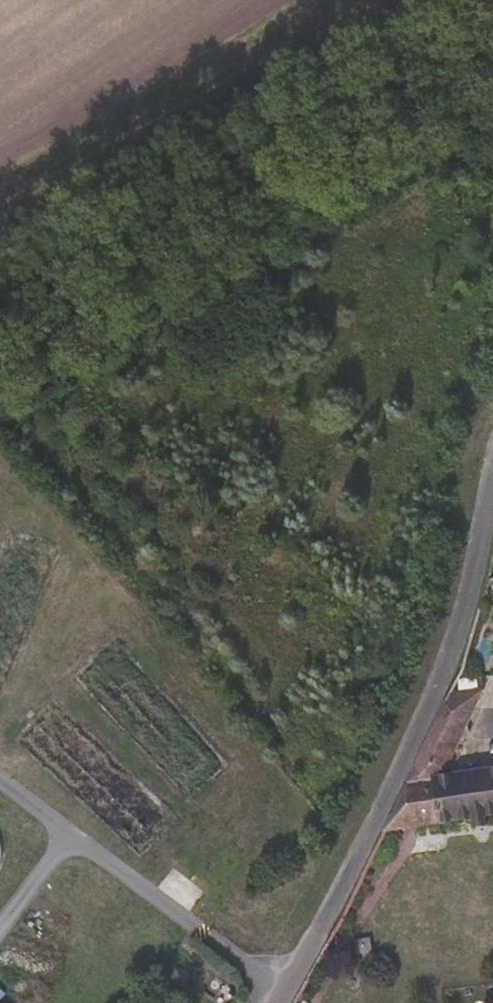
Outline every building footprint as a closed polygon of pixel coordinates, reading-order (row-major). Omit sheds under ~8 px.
[(442,781),(467,720),(437,723),(430,739),(385,837),(475,825),(479,836),(492,835),(492,775),(442,781)] [(361,957),(361,939),(341,939),(342,958),(361,957)]
